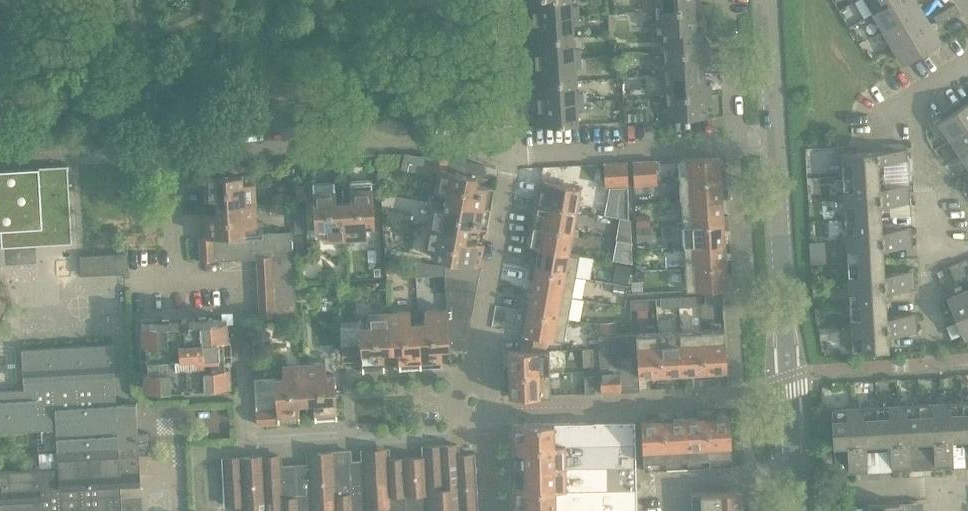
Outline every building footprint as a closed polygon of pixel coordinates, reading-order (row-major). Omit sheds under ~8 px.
[(527,7),(533,6),(534,18),(578,15),(578,6),(572,6),(571,0),(527,0),(527,7)] [(657,11),(701,8),(700,0),(656,0),(657,11)] [(874,12),(895,0),(867,0),(874,12)] [(874,12),(884,29),(920,8),(915,0),(895,0),(874,12)] [(956,4),(945,11),(949,18),(960,12),(956,4)] [(701,8),(657,11),(657,23),(651,24),(652,34),(658,34),(658,33),(696,31),(696,30),(695,19),(701,19),(701,8)] [(920,8),(884,29),(894,45),(930,25),(920,8)] [(949,18),(945,11),(934,17),(938,25),(949,18)] [(529,30),(529,40),(573,37),(573,25),(579,25),(578,15),(534,18),(535,29),(529,30)] [(930,25),(894,45),(904,63),(940,42),(930,25)] [(658,33),(658,34),(659,42),(665,42),(665,54),(709,51),(709,41),(703,42),(702,29),(696,30),(696,31),(658,33)] [(573,37),(529,40),(530,50),(536,50),(537,61),(581,59),(580,49),(574,50),(573,37)] [(660,66),(660,76),(704,73),(704,62),(710,61),(709,51),(665,54),(666,66),(660,66)] [(531,73),(532,83),(576,81),(575,68),(581,68),(581,59),(537,61),(537,73),(531,73)] [(704,73),(660,76),(661,85),(667,85),(668,97),(712,94),(711,84),(705,85),(704,73)] [(576,81),(532,83),(532,93),(538,93),(539,104),(583,102),(582,92),(576,93),(576,81)] [(712,94),(668,97),(668,109),(662,110),(663,120),(707,117),(706,105),(712,105),(712,94)] [(583,102),(539,104),(540,116),(534,116),(534,127),(578,125),(577,111),(584,111),(583,102)] [(952,139),(967,128),(967,103),(940,122),(952,139)] [(952,139),(962,155),(967,151),(967,128),(952,139)] [(842,158),(843,176),(879,174),(878,162),(908,160),(908,150),(836,154),(836,159),(842,158)] [(448,193),(446,201),(491,209),(495,188),(476,184),(477,176),(482,177),(485,165),(426,154),(425,159),(419,158),(419,156),(405,153),(402,169),(432,174),(433,169),(440,170),(436,191),(448,193)] [(675,179),(676,182),(727,179),(726,172),(721,172),(720,157),(679,159),(680,179),(675,179)] [(656,160),(645,161),(646,185),(657,184),(656,160)] [(646,185),(645,161),(633,161),(635,185),(646,185)] [(617,186),(616,162),(605,163),(606,187),(617,186)] [(627,162),(616,162),(617,186),(629,186),(627,162)] [(218,198),(218,206),(256,204),(255,183),(243,183),(243,175),(233,176),(232,163),(196,166),(197,179),(205,179),(206,199),(218,198)] [(0,170),(0,229),(1,229),(2,248),(73,244),(68,166),(0,170)] [(838,194),(838,198),(910,194),(910,185),(880,186),(879,174),(843,176),(844,194),(838,194)] [(581,188),(541,181),(537,203),(577,210),(579,202),(591,204),(595,180),(583,178),(581,188)] [(352,201),(344,201),(346,239),(367,238),(367,226),(375,225),(372,179),(350,181),(352,201)] [(727,179),(676,182),(676,185),(681,185),(682,203),(722,201),(722,187),(727,186),(727,179)] [(346,239),(344,201),(336,202),(335,182),(313,183),(316,229),(324,228),(325,240),(346,239)] [(305,186),(297,186),(297,202),(306,201),(305,186)] [(910,194),(838,198),(838,202),(845,201),(846,219),(882,217),(881,205),(911,203),(910,194)] [(433,206),(429,227),(467,234),(468,226),(488,230),(491,209),(446,201),(445,208),(433,206)] [(678,222),(678,225),(729,222),(729,215),(723,215),(722,201),(682,203),(683,222),(678,222)] [(529,216),(527,223),(578,232),(579,229),(574,229),(577,210),(537,203),(534,217),(529,216)] [(207,214),(208,236),(246,234),(245,226),(257,225),(256,204),(218,206),(219,214),(207,214)] [(400,213),(398,221),(410,223),(411,215),(400,213)] [(649,214),(637,214),(637,227),(650,226),(649,214)] [(840,237),(841,241),(913,237),(912,228),(882,230),(882,217),(846,219),(847,237),(840,237)] [(729,222),(678,225),(678,228),(683,228),(684,247),(725,244),(724,230),(730,229),(729,222)] [(578,232),(527,223),(526,230),(532,231),(529,247),(539,249),(540,248),(570,253),(570,252),(573,235),(578,235),(578,232)] [(467,234),(429,227),(425,248),(437,250),(436,258),(445,260),(481,266),(485,245),(465,241),(467,234)] [(650,227),(637,228),(638,240),(650,239),(650,227)] [(292,232),(246,234),(208,236),(200,237),(201,261),(257,258),(293,256),(292,232)] [(913,237),(841,241),(841,245),(847,245),(848,262),(884,260),(883,248),(913,246),(913,237)] [(680,265),(681,268),(732,265),(731,258),(726,259),(725,244),(684,247),(685,265),(680,265)] [(619,247),(617,257),(628,259),(630,249),(619,247)] [(532,258),(530,268),(576,276),(580,254),(570,252),(570,253),(540,248),(539,249),(538,259),(532,258)] [(257,258),(258,270),(294,268),(293,256),(257,258)] [(481,266),(445,260),(445,265),(445,266),(446,272),(479,278),(481,266)] [(843,280),(843,284),(915,280),(915,271),(885,273),(884,260),(848,262),(849,280),(843,280)] [(965,269),(961,262),(949,267),(953,274),(965,269)] [(445,265),(435,263),(436,274),(446,274),(446,272),(445,266),(445,265)] [(732,265),(681,268),(681,271),(686,271),(687,291),(728,288),(727,273),(732,272),(732,265)] [(294,268),(258,270),(259,281),(295,279),(294,268)] [(576,276),(530,268),(528,278),(534,279),(532,290),(572,297),(576,276)] [(956,282),(967,277),(965,269),(953,274),(956,282)] [(479,278),(446,272),(446,274),(446,284),(477,289),(479,278)] [(620,273),(618,284),(629,286),(636,276),(620,273)] [(295,279),(259,281),(259,293),(295,291),(295,279)] [(915,280),(843,284),(843,288),(850,288),(851,305),(886,303),(886,291),(916,290),(915,280)] [(477,289),(446,284),(448,309),(447,309),(450,353),(465,352),(477,289)] [(615,286),(613,294),(624,296),(626,287),(615,286)] [(524,300),(523,310),(569,319),(572,297),(532,290),(530,301),(524,300)] [(967,290),(948,299),(965,337),(967,335),(967,293),(967,290)] [(295,291),(259,293),(260,304),(296,302),(295,291)] [(723,295),(705,296),(706,306),(723,305),(723,295)] [(696,296),(679,297),(679,307),(697,306),(696,296)] [(679,307),(679,297),(661,298),(662,308),(679,307)] [(649,299),(631,300),(631,310),(649,309),(649,299)] [(296,302),(260,304),(261,317),(297,315),(296,302)] [(845,323),(845,327),(918,323),(917,314),(887,316),(886,303),(851,305),(852,323),(845,323)] [(426,322),(419,323),(421,369),(442,367),(442,353),(450,353),(447,309),(426,310),(426,322)] [(526,321),(521,350),(521,351),(545,350),(548,338),(565,341),(569,319),(523,310),(521,320),(526,321)] [(410,311),(389,313),(392,350),(399,350),(400,370),(421,369),(419,323),(411,323),(410,311)] [(369,326),(361,326),(363,360),(363,372),(385,371),(384,351),(392,350),(389,313),(368,314),(369,326)] [(143,343),(140,343),(142,370),(144,370),(146,389),(187,386),(188,389),(194,389),(194,386),(203,385),(204,388),(210,388),(210,385),(231,384),(230,365),(233,365),(231,337),(229,337),(228,319),(206,320),(206,317),(199,318),(199,321),(190,321),(190,318),(179,319),(179,322),(170,323),(170,319),(163,320),(163,323),(142,324),(143,343)] [(617,323),(600,323),(601,335),(618,334),(617,323)] [(918,323),(845,327),(846,331),(852,331),(853,350),(889,348),(888,334),(918,332),(918,323)] [(956,323),(947,327),(952,337),(961,334),(956,323)] [(363,360),(361,326),(341,327),(343,361),(363,360)] [(725,329),(702,330),(705,376),(715,376),(714,366),(727,365),(725,329)] [(828,329),(820,329),(820,340),(829,339),(828,329)] [(702,330),(681,331),(683,367),(695,367),(695,377),(705,376),(702,330)] [(681,331),(659,332),(662,379),(671,378),(671,368),(683,367),(681,331)] [(659,332),(636,334),(639,370),(652,369),(652,379),(662,379),(659,332)] [(639,370),(636,334),(598,336),(602,393),(640,391),(639,370)] [(32,510),(123,510),(121,485),(141,484),(140,454),(150,454),(148,432),(139,433),(137,403),(117,404),(113,344),(22,349),(25,389),(0,391),(0,432),(57,429),(59,468),(0,471),(0,510),(21,510),(32,510)] [(594,366),(593,349),(583,349),(584,367),(594,366)] [(504,364),(504,374),(550,372),(550,350),(545,350),(521,351),(521,350),(514,351),(514,363),(504,364)] [(326,362),(305,364),(307,401),(315,401),(316,421),(338,420),(335,374),(326,374),(326,362)] [(284,377),(276,377),(279,423),(301,422),(299,402),(307,401),(305,364),(284,365),(284,377)] [(550,372),(504,374),(505,383),(515,383),(515,396),(551,395),(550,372)] [(596,394),(595,376),(585,377),(586,394),(596,394)] [(276,377),(255,378),(258,424),(279,423),(276,377)] [(937,403),(920,404),(922,440),(934,439),(936,469),(945,468),(941,396),(937,396),(937,403)] [(945,396),(941,396),(945,468),(954,468),(952,438),(965,437),(963,401),(945,402),(945,396)] [(901,398),(898,399),(902,471),(911,470),(909,440),(922,440),(920,404),(902,405),(901,398)] [(894,405),(876,406),(878,442),(891,441),(892,471),(902,471),(898,399),(894,399),(894,405)] [(858,473),(854,401),(851,401),(851,408),(832,409),(834,445),(848,444),(849,474),(858,473)] [(858,401),(854,401),(858,473),(868,473),(866,443),(878,442),(876,406),(859,407),(858,401)] [(716,410),(707,411),(710,467),(733,466),(730,415),(717,415),(716,410)] [(698,417),(686,417),(689,469),(710,467),(707,411),(697,411),(698,417)] [(667,470),(664,413),(654,414),(655,419),(641,420),(644,471),(667,470)] [(673,413),(664,413),(667,470),(689,469),(686,417),(674,418),(673,413)] [(500,424),(502,510),(637,510),(636,422),(500,424)] [(474,455),(459,456),(458,445),(424,447),(424,458),(351,462),(350,451),(309,454),(309,464),(281,466),(281,455),(224,459),(226,505),(242,504),(242,510),(477,510),(474,455)] [(692,510),(744,510),(743,492),(691,495),(692,510)]
